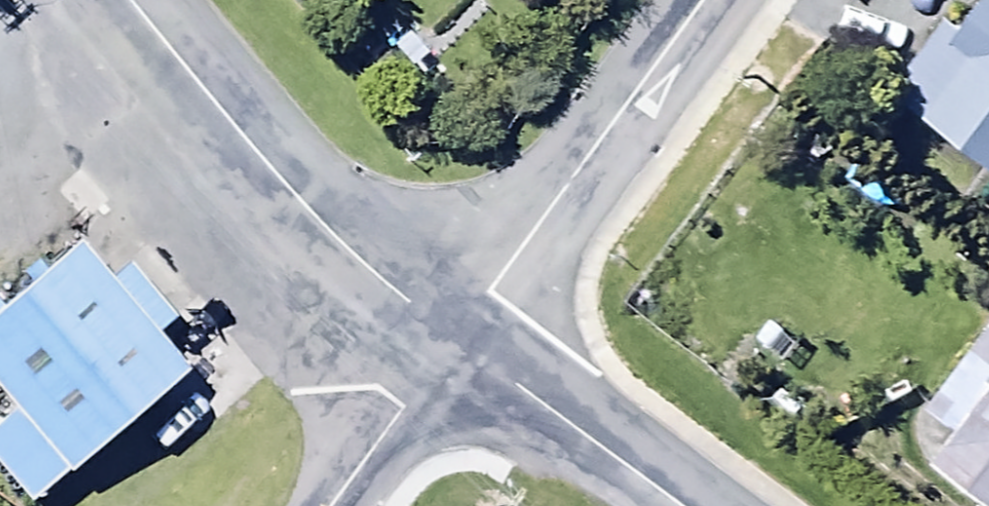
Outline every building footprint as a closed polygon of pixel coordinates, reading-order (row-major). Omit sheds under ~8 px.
[(910,144),(988,192),(988,12),(910,144)] [(62,261),(0,309),(0,419),(65,502),(181,412),(62,261)] [(911,489),(935,505),(988,505),(988,329),(927,411),(954,432),(911,489)]
